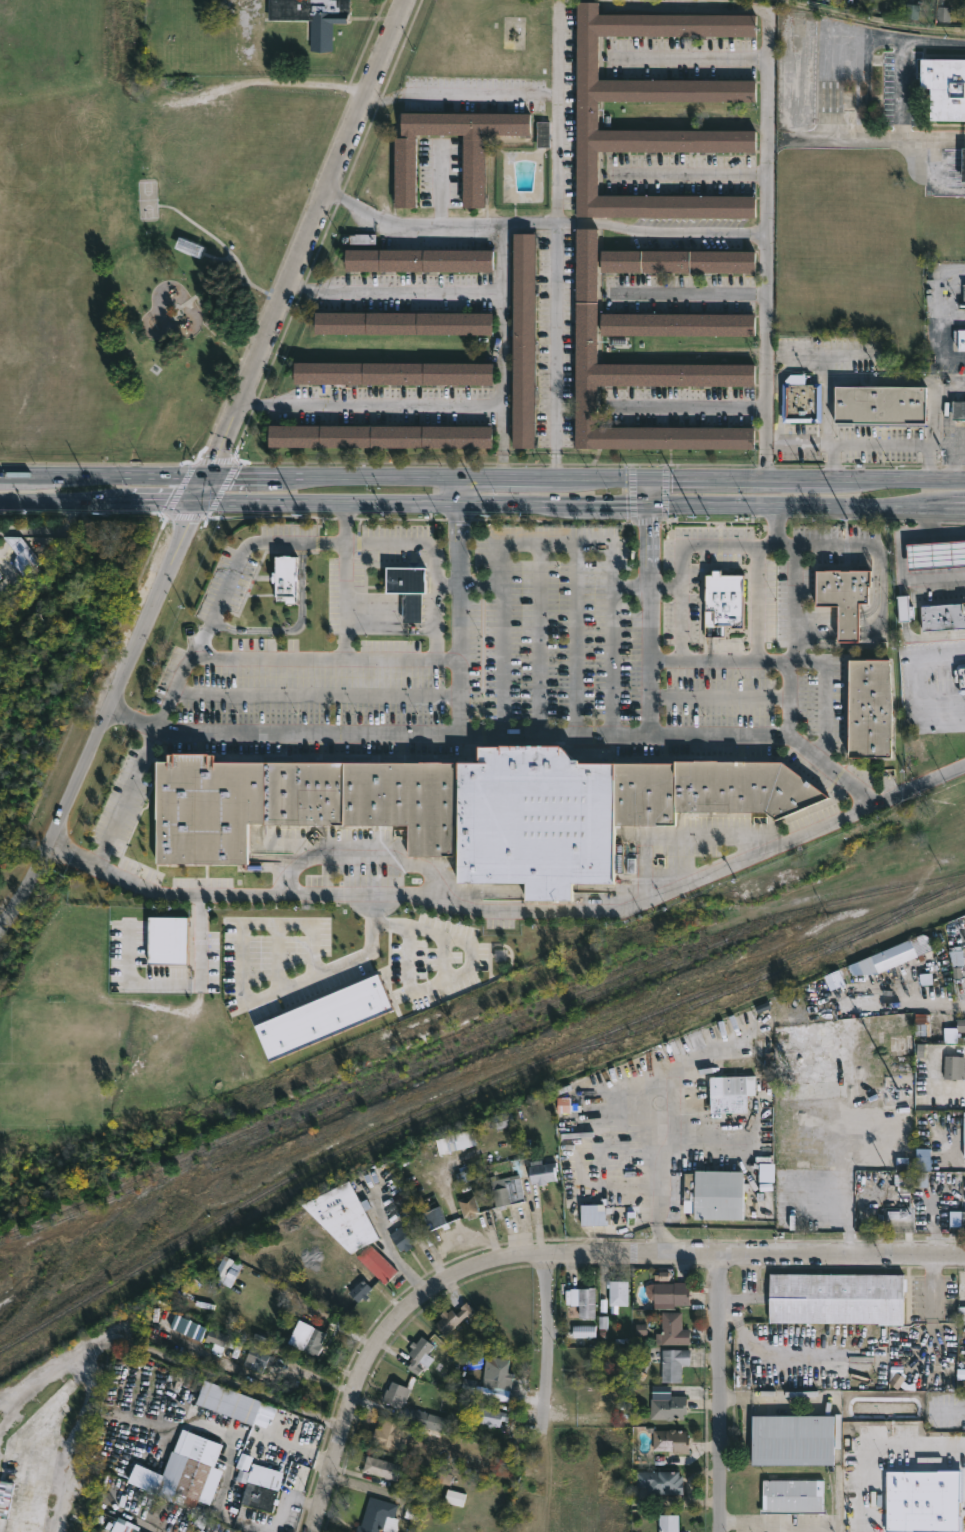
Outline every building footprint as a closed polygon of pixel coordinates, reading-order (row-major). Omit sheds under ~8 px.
[(268,19),(268,0),(348,0),(348,19),(348,22),(332,22),(331,50),(309,50),(309,19),(268,19)] [(599,1),(599,13),(757,14),(756,36),(599,35),(599,79),(757,80),(757,102),(599,101),(598,129),(756,129),(756,152),(599,151),(598,195),(756,196),(756,217),(577,216),(577,1),(599,1)] [(921,7),(909,5),(906,18),(918,21),(921,7)] [(922,58),(964,59),(964,120),(921,119),(922,58)] [(484,135),(484,208),(462,208),(462,135),(416,135),(417,207),(394,207),(394,137),(400,137),(400,112),(529,113),(529,135),(484,135)] [(546,147),(537,147),(536,121),(549,121),(549,147),(546,147)] [(597,249),(597,364),(754,365),(754,387),(597,386),(596,427),(753,428),(753,449),(574,448),(576,228),(597,228),(597,249)] [(534,448),(513,449),(514,233),(535,233),(534,448)] [(198,255),(175,246),(179,235),(202,244),(198,255)] [(199,253),(226,264),(233,245),(206,235),(199,253)] [(492,250),(492,272),(345,271),(345,249),(492,250)] [(602,272),(601,250),(755,251),(755,273),(602,272)] [(961,284),(964,284),(964,308),(956,308),(956,303),(961,303),(961,284)] [(491,334),(314,334),(314,312),(492,313),(492,334),(491,334)] [(753,337),(601,336),(601,314),(755,314),(755,337),(753,337)] [(956,329),(964,329),(964,353),(964,349),(956,349),(956,341),(952,341),(952,329),(956,329)] [(295,384),(293,384),(294,363),(492,363),(492,385),(295,384)] [(804,375),(804,385),(814,385),(814,383),(821,383),(821,422),(781,422),(782,383),(784,383),(784,381),(789,375),(804,375)] [(924,423),(834,422),(834,385),(925,385),(925,423),(924,423)] [(958,405),(964,405),(964,423),(957,423),(958,405)] [(489,448),(268,448),(268,426),(492,427),(491,448),(489,448)] [(39,561),(21,576),(12,564),(15,552),(3,536),(21,536),(39,561)] [(907,569),(964,564),(964,539),(905,544),(907,569)] [(290,554),(295,554),(295,602),(284,602),(284,600),(275,600),(275,595),(274,595),(274,580),(271,580),(271,570),(274,570),(274,554),(290,554)] [(421,591),(421,620),(401,620),(402,591),(385,591),(386,565),(424,565),(424,591),(421,591)] [(721,568),(721,573),(743,573),(742,627),(731,627),(732,624),(724,624),(724,636),(704,636),(705,573),(712,573),(712,568),(721,568)] [(858,602),(858,624),(858,640),(837,640),(837,624),(837,605),(814,605),(814,570),(869,570),(869,585),(868,585),(868,602),(858,602)] [(907,594),(908,605),(911,605),(912,620),(897,621),(896,594),(907,594)] [(920,605),(964,602),(964,627),(922,630),(920,605)] [(893,705),(892,756),(850,755),(850,734),(848,734),(850,658),(890,658),(893,705)] [(956,663),(964,662),(964,694),(958,694),(956,688),(959,688),(958,681),(953,681),(952,668),(954,668),(956,663)] [(458,760),(476,760),(477,744),(560,744),(570,755),(571,756),(578,756),(578,761),(587,761),(676,761),(675,811),(675,824),(614,824),(614,882),(571,882),(571,899),(525,899),(524,882),(457,881),(457,824),(458,760)] [(457,824),(453,824),(453,854),(407,854),(407,824),(263,824),(263,822),(246,822),(246,863),(155,863),(155,760),(166,760),(166,753),(171,753),(171,751),(207,751),(207,753),(212,753),(212,761),(458,760),(457,824)] [(676,761),(676,759),(782,760),(830,796),(775,820),(764,811),(675,811),(676,761)] [(146,961),(185,962),(186,918),(147,917),(146,961)] [(879,972),(857,973),(853,963),(924,933),(931,937),(934,948),(879,972)] [(256,1026),(269,1058),(392,1006),(379,974),(256,1026)] [(930,1014),(929,1036),(914,1035),(915,1013),(930,1014)] [(961,1037),(964,1037),(964,1043),(944,1043),(944,1027),(957,1027),(957,1018),(964,1018),(964,1032),(957,1032),(957,1033),(961,1033),(961,1037)] [(961,1056),(960,1079),(932,1078),(933,1055),(961,1056)] [(746,1112),(709,1112),(709,1076),(753,1075),(753,1094),(746,1094),(746,1112)] [(859,1082),(782,1084),(782,1101),(860,1099),(859,1082)] [(572,1113),(572,1099),(558,1099),(558,1113),(572,1113)] [(515,1126),(512,1111),(493,1116),(497,1130),(515,1126)] [(477,1145),(449,1151),(445,1136),(473,1129),(477,1145)] [(520,1176),(524,1200),(494,1205),(488,1177),(494,1176),(495,1179),(511,1176),(508,1159),(523,1156),(526,1175),(520,1176)] [(541,1160),(542,1164),(556,1162),(557,1171),(555,1171),(556,1180),(546,1181),(546,1185),(538,1186),(538,1183),(531,1184),(529,1161),(541,1160)] [(831,1171),(807,1171),(807,1161),(795,1161),(795,1179),(831,1179),(831,1171)] [(744,1172),(744,1183),(761,1183),(761,1191),(744,1191),(743,1220),(694,1219),(694,1213),(684,1213),(684,1173),(696,1173),(696,1171),(744,1172)] [(910,1207),(891,1207),(891,1185),(894,1185),(894,1173),(911,1173),(910,1207)] [(350,1181),(360,1202),(366,1199),(370,1207),(365,1210),(379,1239),(369,1244),(396,1271),(383,1284),(356,1256),(359,1253),(356,1250),(351,1253),(302,1205),(350,1181)] [(467,1193),(468,1196),(473,1194),(479,1212),(476,1213),(477,1216),(468,1220),(467,1217),(463,1218),(457,1200),(465,1197),(464,1194),(467,1193)] [(598,1205),(598,1207),(605,1207),(605,1220),(608,1220),(608,1225),(580,1225),(580,1205),(598,1205)] [(447,1223),(430,1231),(422,1214),(439,1206),(447,1223)] [(961,1228),(961,1237),(964,1237),(964,1212),(950,1212),(950,1228),(961,1228)] [(883,1215),(856,1215),(856,1233),(883,1233),(883,1215)] [(409,1249),(406,1252),(404,1249),(401,1251),(388,1235),(401,1225),(413,1242),(410,1244),(412,1247),(409,1249)] [(217,1282),(227,1285),(233,1261),(223,1258),(217,1282)] [(367,1297),(364,1300),(361,1298),(357,1302),(348,1293),(368,1272),(378,1281),(365,1294),(367,1297)] [(904,1276),(904,1325),(879,1325),(879,1324),(769,1323),(770,1274),(904,1276)] [(617,1306),(609,1306),(609,1281),(628,1282),(628,1306),(617,1306)] [(686,1283),(686,1287),(690,1287),(689,1306),(674,1305),(674,1309),(653,1308),(653,1299),(649,1299),(646,1293),(645,1286),(649,1284),(686,1283)] [(595,1288),(595,1319),(579,1318),(579,1305),(570,1305),(570,1289),(595,1288)] [(475,1311),(469,1317),(466,1315),(446,1334),(435,1323),(442,1316),(440,1314),(444,1310),(446,1312),(450,1308),(455,1314),(465,1302),(475,1311)] [(682,1327),(682,1329),(690,1329),(690,1344),(655,1344),(655,1333),(661,1333),(662,1312),(682,1312),(682,1327)] [(316,1357),(286,1344),(299,1319),(319,1330),(316,1336),(324,1340),(316,1357)] [(421,1335),(433,1344),(421,1362),(408,1353),(412,1347),(409,1345),(413,1340),(416,1342),(421,1335)] [(269,1355),(262,1372),(243,1364),(247,1355),(254,1358),(257,1350),(252,1348),(254,1341),(272,1348),(269,1355)] [(690,1350),(690,1365),(682,1365),(681,1382),(661,1381),(662,1350),(690,1350)] [(514,1372),(512,1380),(508,1380),(507,1388),(496,1386),(495,1388),(487,1387),(491,1368),(514,1372)] [(406,1386),(400,1399),(402,1400),(400,1407),(381,1399),(386,1387),(388,1388),(392,1380),(406,1386)] [(256,1425),(263,1401),(204,1382),(196,1407),(256,1425)] [(672,1419),(672,1421),(666,1421),(666,1419),(650,1419),(650,1399),(670,1399),(670,1396),(687,1396),(686,1414),(684,1414),(684,1419),(672,1419)] [(508,1417),(507,1420),(501,1418),(500,1426),(471,1420),(473,1405),(509,1412),(508,1417)] [(834,1465),(834,1466),(752,1466),(752,1416),(834,1416),(834,1465)] [(409,1425),(405,1438),(396,1435),(393,1446),(372,1440),(375,1427),(382,1430),(383,1426),(381,1426),(384,1418),(409,1425)] [(654,1428),(654,1430),(676,1429),(676,1430),(687,1430),(687,1436),(690,1436),(690,1454),(673,1454),(673,1451),(653,1451),(653,1432),(646,1432),(646,1428),(654,1428)] [(223,1469),(209,1503),(186,1494),(182,1504),(170,1499),(174,1490),(166,1487),(188,1429),(222,1442),(213,1465),(223,1469)] [(400,1464),(393,1489),(366,1481),(368,1472),(362,1470),(366,1454),(400,1464)] [(279,1482),(271,1511),(240,1502),(252,1462),(283,1471),(279,1482)] [(680,1472),(680,1475),(682,1475),(683,1494),(647,1494),(647,1487),(636,1487),(636,1471),(680,1471),(680,1472)] [(963,1476),(963,1531),(890,1531),(891,1476),(963,1476)] [(823,1480),(823,1510),(825,1510),(825,1513),(760,1514),(760,1509),(762,1509),(762,1480),(823,1480)] [(396,1524),(394,1531),(355,1531),(357,1523),(360,1524),(369,1495),(397,1503),(393,1516),(398,1518),(396,1524)] [(678,1531),(687,1531),(659,1531),(659,1514),(678,1514),(678,1529),(678,1531)]
